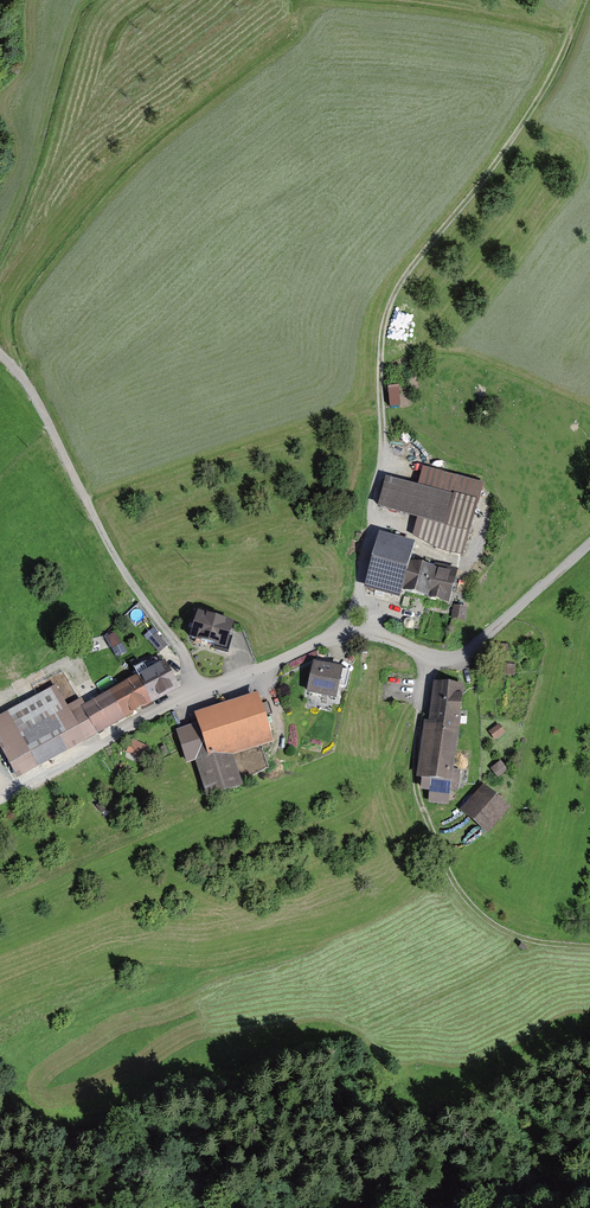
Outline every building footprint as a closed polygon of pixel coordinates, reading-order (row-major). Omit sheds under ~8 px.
[(401,406),(400,388),(390,388),(391,407),(401,406)] [(484,482),(423,466),(418,485),(387,476),(378,505),(418,516),(413,535),(437,548),(463,555),(484,482)] [(417,541),(378,530),(362,588),(400,598),(403,589),(452,602),(460,574),(412,561),(417,541)] [(226,650),(235,622),(198,610),(189,638),(226,650)] [(159,652),(169,645),(156,627),(146,634),(159,652)] [(19,780),(183,687),(167,659),(88,704),(82,694),(77,697),(67,702),(55,681),(0,712),(0,746),(19,780)] [(346,668),(314,660),(307,691),(340,698),(346,668)] [(473,684),(439,679),(423,779),(434,799),(454,801),(473,684)] [(276,751),(256,692),(190,714),(194,726),(173,733),(182,760),(194,756),(207,795),(238,785),(230,760),(236,758),(241,775),(266,767),(262,755),(276,751)] [(504,725),(493,733),(500,742),(511,735),(504,725)] [(149,746),(132,739),(126,755),(143,761),(149,746)] [(503,783),(514,773),(505,763),(494,772),(503,783)] [(511,808),(484,784),(462,808),(489,832),(511,808)]
